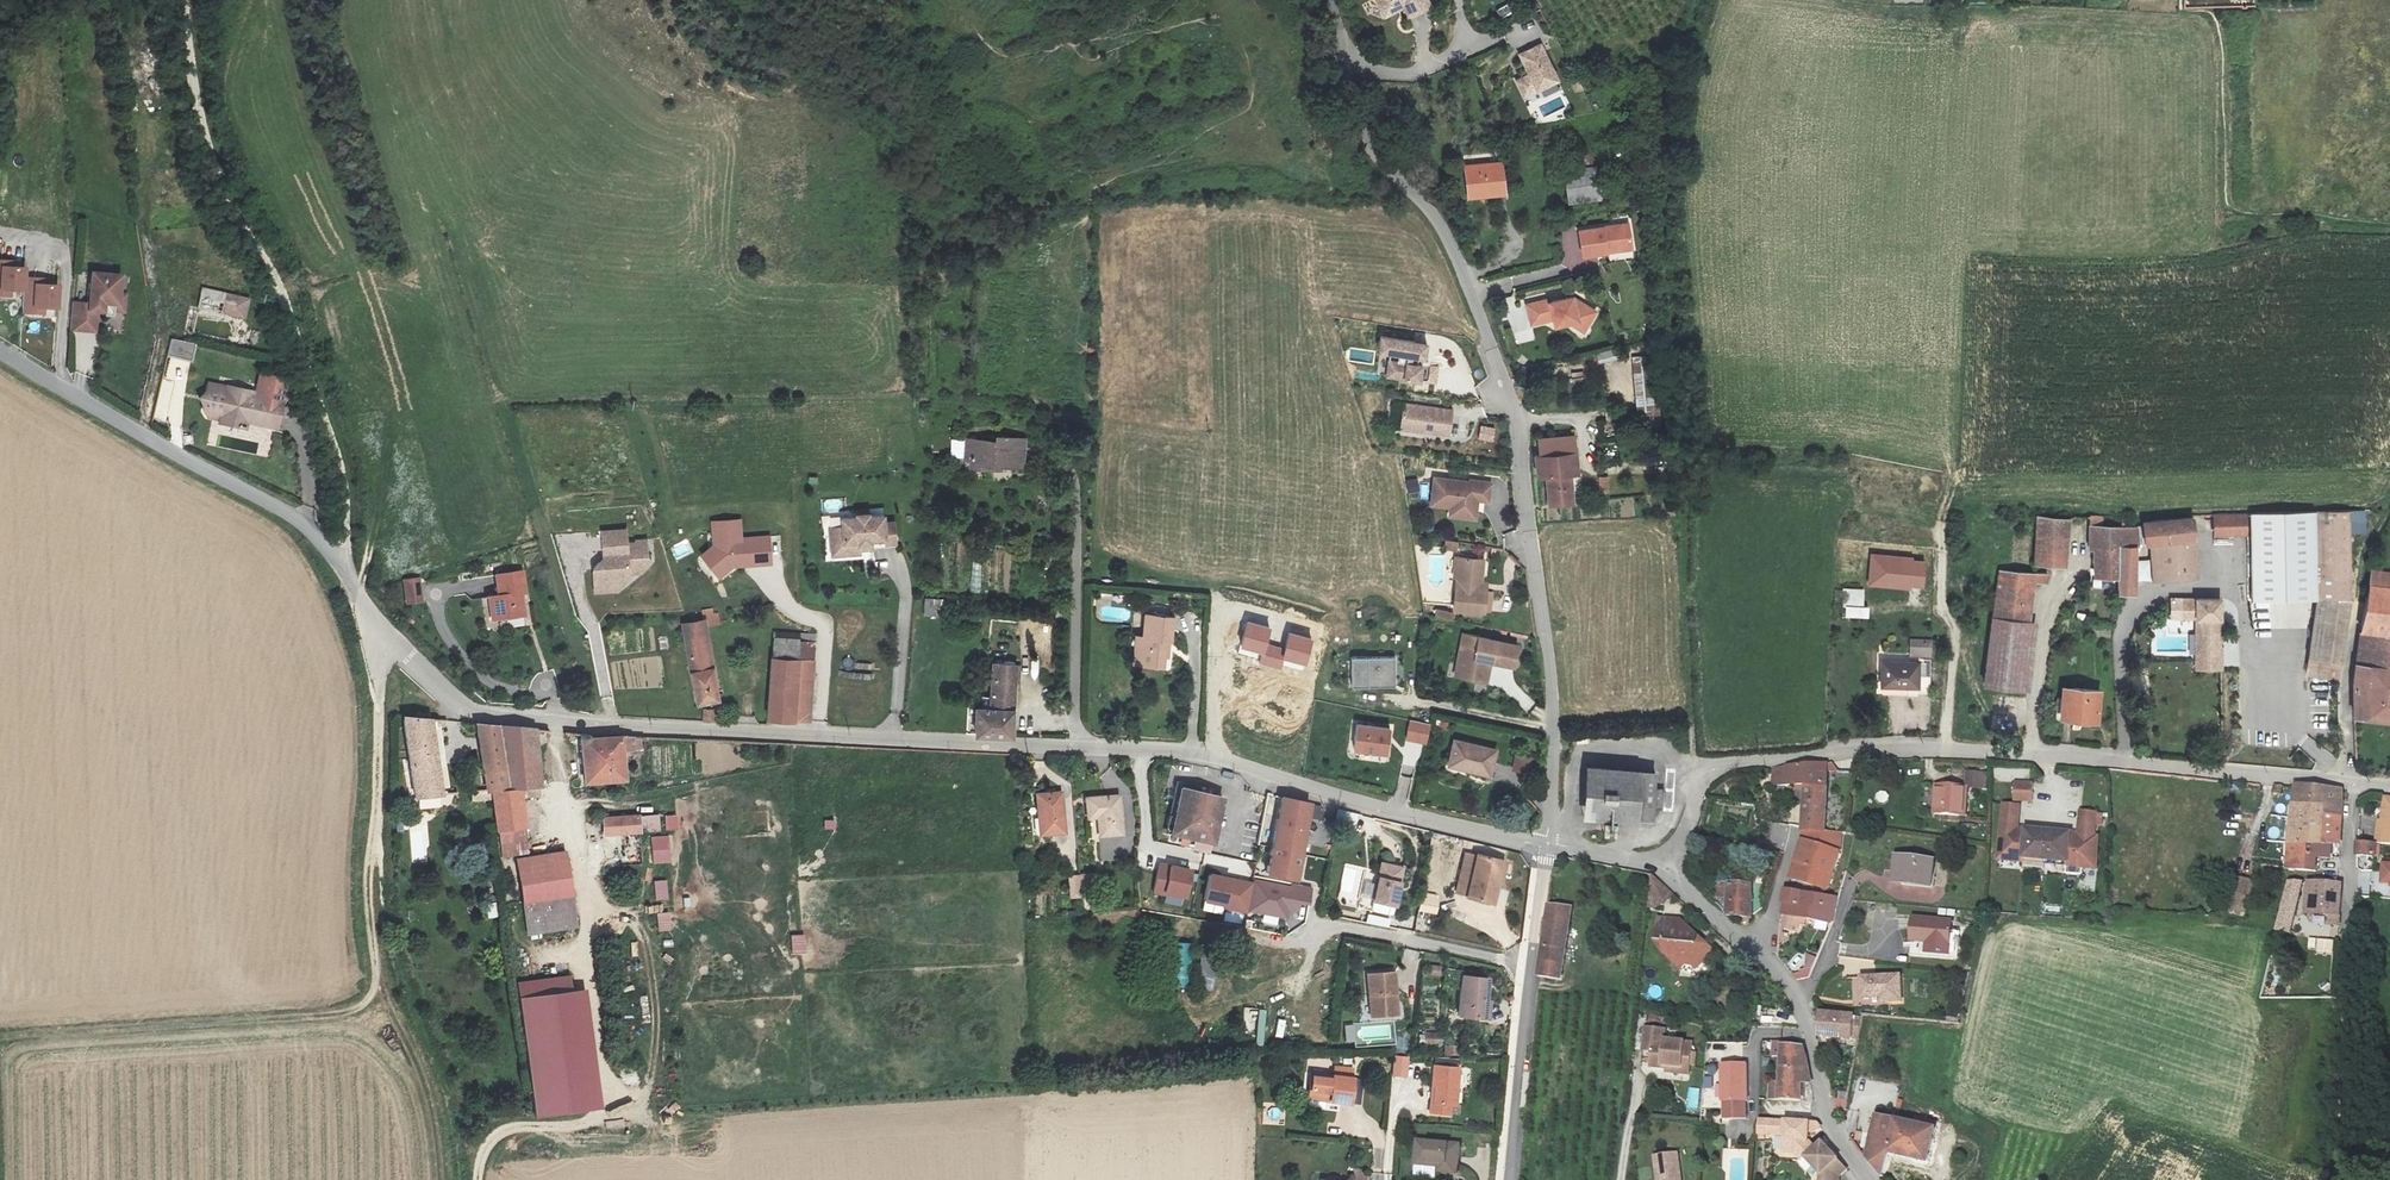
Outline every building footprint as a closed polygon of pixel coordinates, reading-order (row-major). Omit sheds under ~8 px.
[(1380,7),(1390,14),(1403,7),(1408,17),(1431,5),(1428,0),(1377,0),(1380,7)] [(1501,17),(1514,12),(1510,3),(1498,9),(1501,17)] [(1540,47),(1520,57),(1531,81),(1525,84),(1530,95),(1557,82),(1540,47)] [(1467,167),(1470,198),(1508,194),(1504,163),(1467,167)] [(1605,165),(1564,171),(1569,204),(1610,197),(1605,165)] [(1632,250),(1628,222),(1577,230),(1581,257),(1632,250)] [(24,313),(44,314),(45,308),(60,309),(61,286),(46,285),(46,279),(26,278),(26,268),(13,268),(14,261),(0,260),(0,297),(12,297),(12,290),(25,291),(24,313)] [(70,330),(98,332),(100,312),(104,312),(104,315),(116,316),(117,304),(120,304),(122,275),(94,274),(92,305),(72,303),(70,330)] [(199,308),(245,318),(249,300),(204,289),(199,308)] [(1585,332),(1596,311),(1585,305),(1577,308),(1574,299),(1551,305),(1551,302),(1529,309),(1534,328),(1556,322),(1558,328),(1571,324),(1585,332)] [(1430,341),(1385,334),(1379,371),(1439,379),(1442,365),(1426,362),(1420,362),(1422,354),(1427,354),(1428,354),(1430,341)] [(172,339),(168,356),(193,362),(197,345),(172,339)] [(1596,354),(1599,364),(1619,359),(1617,349),(1596,354)] [(1653,356),(1633,358),(1638,418),(1658,416),(1653,356)] [(173,399),(170,409),(177,411),(188,376),(167,370),(160,395),(173,399)] [(222,388),(206,385),(204,393),(202,394),(201,395),(200,397),(200,399),(201,401),(202,402),(200,411),(203,415),(216,417),(216,420),(241,426),(243,415),(246,416),(246,419),(271,424),(277,399),(246,393),(246,396),(240,395),(241,389),(223,385),(222,388)] [(1452,410),(1403,405),(1400,430),(1449,436),(1452,410)] [(1460,421),(1459,437),(1469,438),(1471,422),(1460,421)] [(1481,427),(1480,437),(1494,438),(1495,428),(1481,427)] [(978,440),(977,462),(976,473),(1000,473),(1000,466),(1031,466),(1033,438),(1001,436),(1001,441),(978,440)] [(1538,459),(1539,479),(1548,479),(1550,507),(1573,506),(1571,478),(1580,477),(1575,437),(1539,440),(1541,459),(1538,459)] [(977,462),(978,440),(967,441),(966,462),(977,462)] [(1475,480),(1440,476),(1437,502),(1456,504),(1469,506),(1468,514),(1482,516),(1484,498),(1495,499),(1497,480),(1476,478),(1475,480)] [(1599,476),(1599,491),(1610,491),(1609,476),(1599,476)] [(1409,493),(1421,491),(1419,478),(1406,480),(1409,493)] [(1469,506),(1456,504),(1455,513),(1468,514),(1469,506)] [(2251,515),(2253,602),(2318,601),(2307,675),(2339,680),(2351,604),(2351,536),(2367,535),(2367,512),(2349,513),(2251,515)] [(845,528),(832,529),(833,546),(846,546),(847,555),(861,554),(861,545),(873,544),(872,541),(886,540),(886,545),(897,545),(895,524),(885,525),(885,517),(871,518),(871,515),(858,516),(858,519),(844,520),(845,528)] [(2246,536),(2246,515),(2227,515),(2214,516),(2215,538),(2246,536)] [(2096,579),(2120,580),(2121,549),(2139,549),(2138,530),(2102,526),(2101,517),(2089,517),(2089,552),(2096,552),(2096,579)] [(2072,523),(2040,518),(2034,566),(2065,569),(2072,523)] [(2191,519),(2143,521),(2144,543),(2151,543),(2153,582),(2196,580),(2193,546),(2191,519)] [(712,521),(713,546),(701,556),(720,579),(735,567),(771,565),(770,536),(742,538),(741,520),(712,521)] [(626,538),(602,541),(603,565),(607,565),(607,571),(598,572),(593,577),(594,586),(603,585),(605,595),(622,593),(630,585),(629,581),(638,580),(638,577),(644,576),(650,568),(646,564),(645,549),(635,550),(635,552),(626,552),(626,538)] [(1457,551),(1460,543),(1448,540),(1446,549),(1457,551)] [(2121,549),(2120,580),(2120,593),(2137,593),(2140,568),(2139,549),(2121,549)] [(1924,563),(1910,562),(1910,559),(1872,557),(1870,586),(1908,588),(1908,585),(1923,586),(1924,563)] [(1489,560),(1466,559),(1465,607),(1498,609),(1499,590),(1488,590),(1489,560)] [(492,626),(527,621),(524,602),(522,603),(520,594),(528,593),(525,571),(497,575),(500,596),(488,598),(492,626)] [(2371,571),(2359,638),(2389,641),(2389,573),(2371,571)] [(1995,619),(2030,623),(2034,583),(2047,583),(2048,575),(2018,574),(1999,573),(1995,619)] [(404,580),(406,606),(423,604),(421,579),(404,580)] [(603,585),(594,586),(595,600),(619,597),(622,593),(605,595),(603,585)] [(1865,607),(1865,589),(1845,589),(1845,618),(1870,618),(1870,607),(1865,607)] [(2171,599),(2171,619),(2186,620),(2196,620),(2196,671),(2222,671),(2222,600),(2171,599)] [(926,600),(925,616),(943,618),(945,602),(926,600)] [(1454,620),(1455,612),(1437,610),(1436,618),(1454,620)] [(2030,623),(1995,619),(1985,688),(2027,694),(2037,624),(2030,623)] [(1175,620),(1148,620),(1147,642),(1144,641),(1142,669),(1168,671),(1170,645),(1174,645),(1175,620)] [(721,703),(708,622),(686,624),(698,705),(721,703)] [(1286,650),(1265,645),(1269,629),(1247,624),(1241,649),(1263,654),(1260,663),(1282,668),(1284,660),(1306,665),(1312,640),(1290,635),(1286,650)] [(774,632),(772,660),(814,661),(816,635),(774,632)] [(1453,676),(1488,683),(1492,663),(1514,668),(1519,647),(1462,635),(1453,676)] [(1912,640),(1911,657),(1931,657),(1931,640),(1912,640)] [(2359,640),(2357,655),(2353,693),(2353,722),(2389,725),(2389,643),(2359,640)] [(1353,658),(1353,689),(1395,689),(1395,658),(1353,658)] [(810,721),(814,661),(772,660),(768,721),(810,721)] [(1920,667),(1882,665),(1881,688),(1919,690),(1920,667)] [(990,711),(1015,711),(1019,667),(993,666),(990,711)] [(2097,696),(2062,693),(2060,722),(2095,723),(2097,696)] [(1016,735),(1015,711),(990,711),(977,710),(977,734),(1007,736),(1016,735)] [(702,720),(716,719),(717,712),(704,711),(702,720)] [(431,720),(403,717),(403,719),(416,800),(443,796),(431,720)] [(1411,722),(1407,741),(1425,744),(1429,726),(1411,722)] [(476,723),(486,774),(508,770),(500,726),(476,723)] [(489,791),(494,792),(521,791),(529,790),(530,801),(542,799),(541,790),(542,789),(534,729),(500,726),(508,770),(486,774),(489,791)] [(1358,727),(1356,752),(1388,756),(1391,731),(1358,727)] [(623,742),(624,736),(589,739),(589,736),(583,735),(582,738),(582,743),(580,744),(585,786),(628,781),(624,753),(635,751),(633,740),(623,742)] [(1490,777),(1496,750),(1455,741),(1449,768),(1490,777)] [(1517,755),(1514,771),(1530,775),(1534,759),(1517,755)] [(1799,827),(1823,830),(1828,761),(1800,762),(1773,767),(1773,783),(1803,782),(1799,827)] [(1656,799),(1657,780),(1658,766),(1590,762),(1585,809),(1655,813),(1656,799)] [(1195,843),(1213,848),(1218,826),(1229,774),(1213,770),(1208,795),(1182,790),(1170,838),(1195,843)] [(1986,771),(1967,770),(1966,785),(1985,786),(1986,771)] [(1657,780),(1656,799),(1664,799),(1666,780),(1657,780)] [(2013,800),(2030,799),(2029,781),(2013,781),(2013,800)] [(2295,789),(2292,801),(2321,805),(2322,811),(2341,812),(2341,787),(2295,781),(2294,787),(2295,789)] [(1965,786),(1933,785),(1932,814),(1964,815),(1965,786)] [(500,832),(527,828),(521,791),(494,792),(500,832)] [(1062,793),(1038,795),(1041,836),(1066,834),(1062,793)] [(1099,815),(1100,834),(1123,832),(1121,794),(1088,796),(1089,816),(1099,815)] [(2285,795),(2277,794),(2277,802),(2285,802),(2285,795)] [(2378,840),(2389,841),(2389,799),(2384,798),(2382,820),(2380,820),(2378,840)] [(1267,875),(1293,880),(1297,880),(1311,806),(1282,800),(1267,875)] [(2321,805),(2292,801),(2288,841),(2321,843),(2322,811),(2321,805)] [(2022,856),(2065,859),(2065,865),(2095,867),(2098,833),(2095,833),(2096,811),(2079,810),(2077,831),(2018,826),(2020,804),(2001,802),(1997,858),(2022,860),(2022,856)] [(1314,806),(1314,818),(1323,818),(1322,806),(1314,806)] [(2341,812),(2322,811),(2321,843),(2316,857),(2330,857),(2329,843),(2339,844),(2341,812)] [(765,831),(764,814),(752,815),(753,832),(765,831)] [(655,815),(639,817),(640,833),(656,831),(655,815)] [(640,833),(639,817),(603,819),(605,837),(640,833)] [(667,830),(678,829),(677,817),(666,818),(667,830)] [(825,821),(825,829),(835,829),(834,821),(825,821)] [(1823,830),(1799,827),(1800,836),(1789,876),(1826,887),(1839,848),(1842,833),(1823,830)] [(527,828),(500,832),(504,859),(517,856),(516,843),(529,841),(527,828)] [(654,864),(670,863),(669,836),(652,837),(654,864)] [(2378,853),(2378,840),(2356,839),(2356,852),(2378,853)] [(1119,863),(1119,840),(1100,840),(1100,863),(1119,863)] [(2321,843),(2288,841),(2287,868),(2314,868),(2316,857),(2321,843)] [(1213,848),(1195,843),(1191,860),(1209,864),(1213,848)] [(566,852),(518,859),(529,937),(578,928),(566,852)] [(1932,858),(1895,854),(1893,878),(1929,883),(1932,858)] [(1470,897),(1479,859),(1469,856),(1459,895),(1470,897)] [(1495,885),(1500,864),(1479,859),(1470,897),(1470,901),(1493,906),(1498,885),(1495,885)] [(1158,864),(1154,895),(1190,900),(1195,870),(1158,864)] [(1360,887),(1373,890),(1377,872),(1346,864),(1337,900),(1356,905),(1360,887)] [(1508,865),(1500,864),(1495,885),(1498,885),(1502,886),(1508,865)] [(1403,870),(1382,865),(1374,903),(1395,907),(1403,870)] [(1551,907),(1544,972),(1566,973),(1576,903),(1568,902),(1568,889),(1569,872),(1556,868),(1551,907)] [(1651,874),(1647,907),(1658,904),(1669,898),(1674,892),(1651,874)] [(1286,910),(1293,880),(1267,875),(1261,905),(1286,910)] [(1070,877),(1071,898),(1091,898),(1090,876),(1070,877)] [(2231,901),(2245,906),(2253,880),(2240,876),(2231,901)] [(2370,896),(2370,878),(2358,877),(2357,895),(2370,896)] [(1751,887),(1751,882),(1719,878),(1718,896),(1730,897),(1728,911),(1752,915),(1754,894),(1761,895),(1761,888),(1751,887)] [(2328,923),(2335,923),(2337,883),(2334,879),(2308,880),(2303,912),(2327,915),(2328,923)] [(2287,931),(2301,880),(2287,880),(2275,924),(2287,931)] [(657,900),(668,900),(667,881),(656,882),(657,900)] [(1785,887),(1781,913),(1800,916),(1830,922),(1837,896),(1785,887)] [(1434,917),(1437,903),(1423,901),(1421,915),(1434,917)] [(1284,919),(1286,910),(1261,905),(1259,915),(1284,919)] [(2046,915),(2062,915),(2062,907),(2047,907),(2046,915)] [(659,931),(671,931),(670,913),(659,914),(659,931)] [(1800,916),(1781,913),(1779,927),(1796,930),(1800,916)] [(841,928),(853,928),(853,918),(841,918),(841,928)] [(1938,946),(1937,958),(1948,960),(1953,925),(1914,918),(1910,941),(1927,944),(1938,946)] [(1686,922),(1661,920),(1659,942),(1669,943),(1669,954),(1689,977),(1714,956),(1708,948),(1700,948),(1700,939),(1686,922)] [(792,936),(793,953),(806,953),(805,935),(792,936)] [(1174,988),(1191,989),(1192,944),(1175,943),(1174,988)] [(1925,957),(1937,958),(1938,946),(1927,944),(1925,957)] [(1793,974),(1798,978),(1808,975),(1816,956),(1807,955),(1804,969),(1799,969),(1799,973),(1793,974)] [(1373,1000),(1374,1021),(1398,1020),(1395,976),(1368,979),(1370,1000),(1373,1000)] [(1901,977),(1861,976),(1862,996),(1880,997),(1881,1003),(1902,1003),(1901,977)] [(520,983),(537,1118),(600,1108),(585,992),(574,994),(571,977),(520,983)] [(1490,980),(1463,977),(1458,1017),(1489,1023),(1492,1004),(1488,1001),(1490,980)] [(1245,1036),(1256,1036),(1256,1046),(1266,1045),(1264,1008),(1243,1009),(1245,1036)] [(1854,1034),(1860,1036),(1865,1015),(1823,1008),(1819,1032),(1852,1039),(1854,1034)] [(1278,1019),(1275,1038),(1284,1039),(1286,1021),(1278,1019)] [(1344,1026),(1345,1043),(1355,1043),(1354,1025),(1344,1026)] [(1666,1030),(1647,1028),(1644,1051),(1654,1052),(1652,1068),(1668,1070),(1691,1072),(1694,1044),(1665,1041),(1666,1030)] [(1447,1034),(1425,1036),(1425,1046),(1447,1044),(1447,1034)] [(1459,1056),(1460,1046),(1445,1045),(1444,1055),(1459,1056)] [(1807,1055),(1805,1047),(1783,1047),(1781,1101),(1803,1102),(1804,1086),(1813,1085),(1807,1055)] [(1393,1077),(1409,1077),(1409,1056),(1393,1056),(1393,1077)] [(1745,1066),(1720,1065),(1720,1103),(1722,1103),(1722,1118),(1743,1118),(1743,1104),(1745,1104),(1745,1066)] [(1461,1070),(1434,1067),(1429,1115),(1451,1118),(1452,1108),(1459,1108),(1461,1070)] [(1332,1079),(1311,1076),(1308,1103),(1351,1106),(1355,1079),(1333,1076),(1332,1079)] [(1689,1088),(1688,1110),(1700,1111),(1702,1089),(1689,1088)] [(1848,1097),(1837,1098),(1838,1112),(1849,1111),(1848,1097)] [(1880,1179),(1885,1179),(1889,1161),(1929,1172),(1938,1130),(1899,1117),(1897,1117),(1896,1124),(1877,1120),(1867,1164),(1880,1179)] [(1815,1126),(1778,1123),(1777,1138),(1786,1139),(1785,1154),(1795,1155),(1803,1164),(1807,1160),(1816,1152),(1810,1145),(1806,1145),(1806,1140),(1810,1141),(1811,1136),(1815,1137),(1821,1131),(1820,1128),(1816,1126),(1815,1126)] [(1462,1147),(1419,1143),(1416,1167),(1441,1169),(1440,1176),(1460,1177),(1462,1147)] [(1807,1160),(1823,1178),(1823,1179),(1841,1179),(1841,1178),(1849,1171),(1828,1148),(1824,1151),(1821,1148),(1816,1152),(1807,1160)] [(1653,1155),(1657,1179),(1680,1179),(1676,1152),(1653,1155)]
